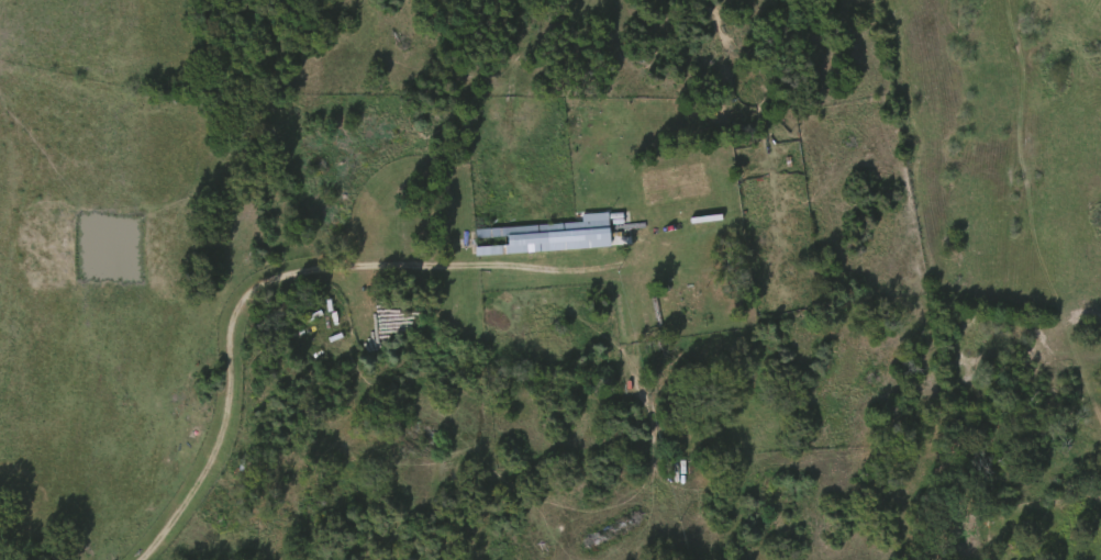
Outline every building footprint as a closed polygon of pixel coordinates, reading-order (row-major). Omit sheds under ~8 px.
[(535,250),(474,255),(471,229),(580,222),(579,214),(605,212),(608,245),(535,250)]
